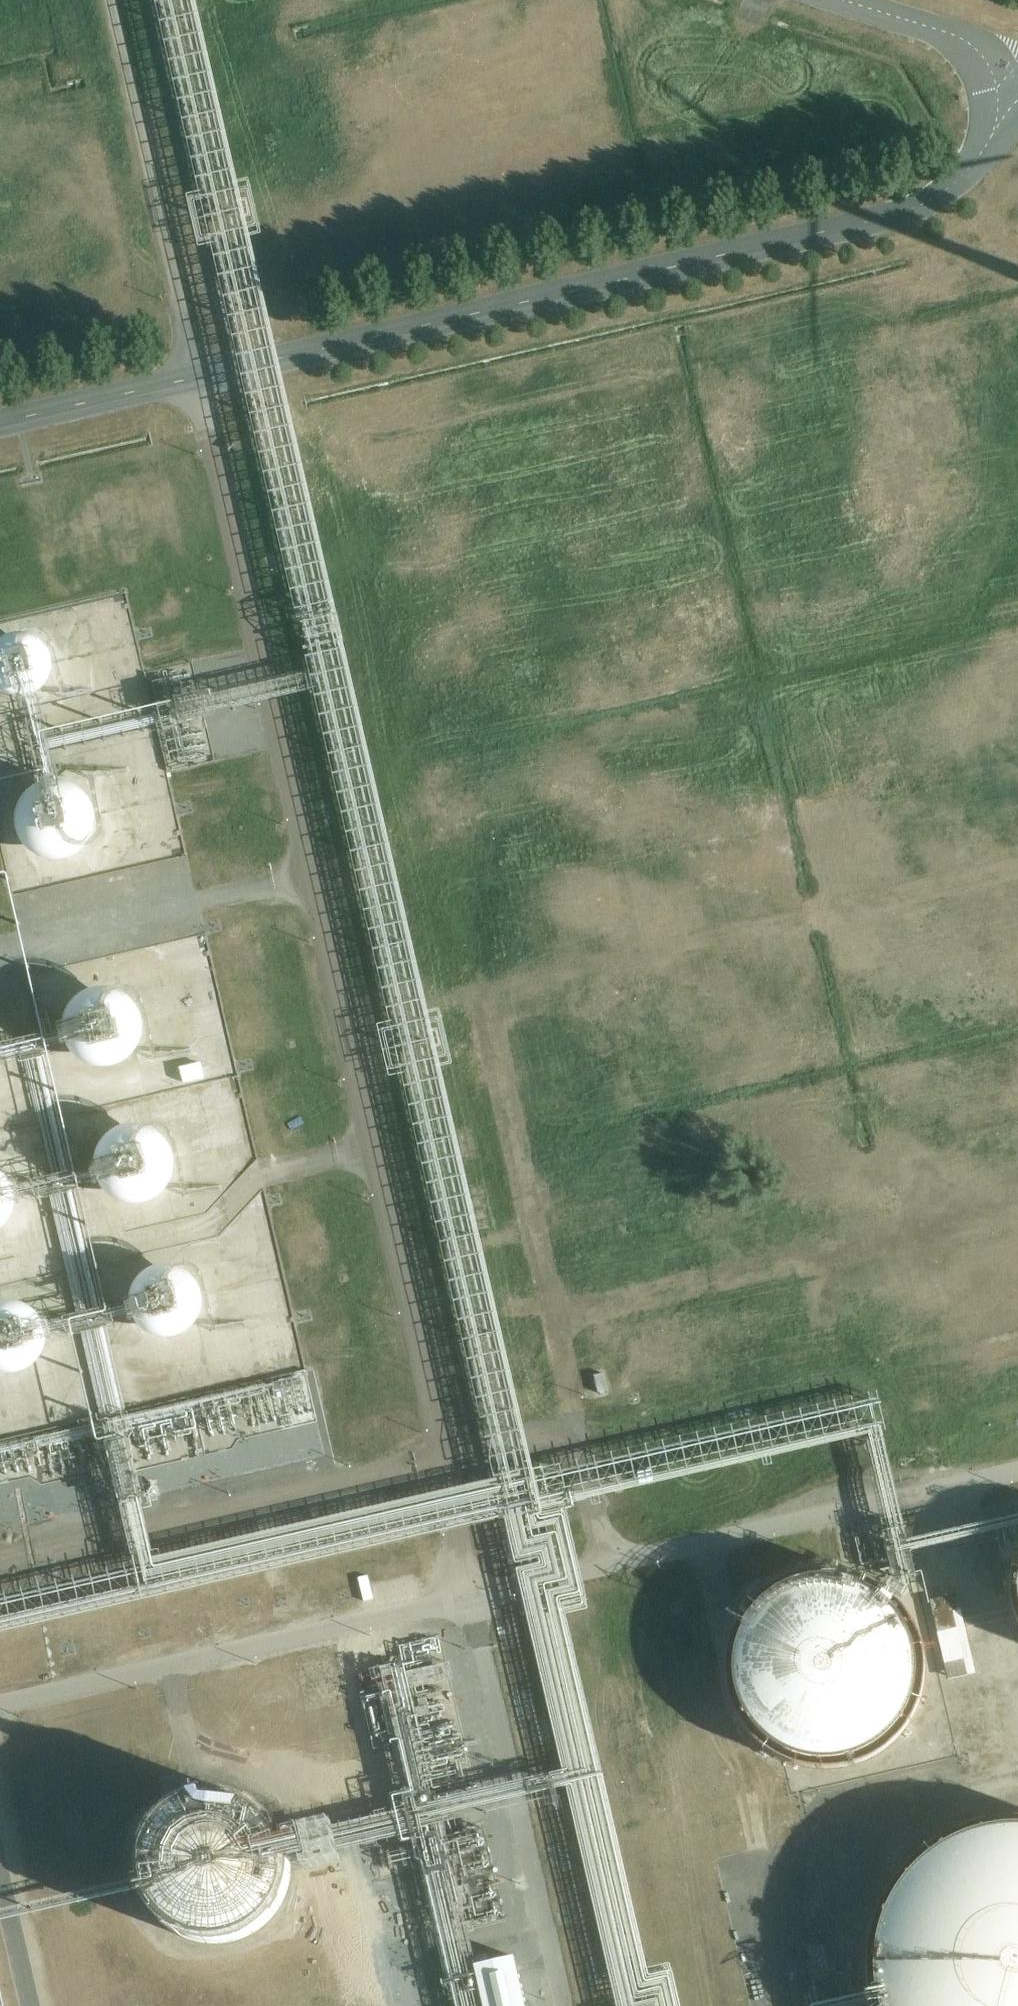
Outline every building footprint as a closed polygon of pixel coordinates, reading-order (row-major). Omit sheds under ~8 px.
[(495,1480),(533,1472),(441,1069),(453,1067),(440,1011),(429,1013),(278,360),(250,242),(263,239),(250,185),(240,186),(197,0),(156,0),(200,197),(188,201),(199,251),(213,248),(241,369),(310,672),(47,729),(39,695),(28,699),(47,785),(53,784),(46,750),(162,724),(163,731),(314,692),(391,1024),(379,1027),(390,1080),(401,1077),(495,1480)] [(11,637),(2,642),(0,644),(0,690),(7,696),(18,699),(28,699),(39,695),(47,689),(53,679),(55,669),(54,659),(49,649),(42,641),(32,636),(22,635),(11,637)] [(89,850),(94,842),(98,833),(99,823),(98,814),(94,804),(88,796),(81,790),(72,786),(63,783),(53,784),(47,785),(38,789),(30,795),(24,803),(20,812),(19,822),(19,831),(22,841),(28,849),(35,856),(44,860),(53,863),(63,863),(72,861),(81,857),(89,850)] [(147,1039),(147,1031),(147,1023),(144,1016),(141,1010),(136,1004),(132,1000),(125,997),(117,994),(110,993),(103,994),(97,995),(90,999),(83,1004),(77,1010),(74,1016),(72,1023),(71,1031),(72,1039),(74,1046),(77,1052),(82,1058),(88,1062),(93,1065),(100,1068),(109,1069),(119,1068),(125,1066),(131,1062),(137,1058),(141,1052),(144,1046),(147,1039)] [(179,1174),(180,1166),(179,1158),(177,1151),(174,1144),(168,1137),(163,1133),(157,1129),(148,1126),(141,1125),(133,1125),(126,1127),(118,1130),(111,1135),(105,1141),(100,1149),(98,1157),(97,1166),(97,1174),(99,1179),(102,1187),(107,1194),(113,1199),(120,1204),(129,1207),(136,1208),(146,1207),(155,1205),(161,1202),(168,1196),(173,1189),(176,1183),(179,1174)] [(22,1207),(22,1200),(20,1193),(17,1187),(12,1181),(7,1176),(0,1172),(0,1242),(3,1241),(10,1236),(14,1231),(19,1223),(21,1215),(22,1207)] [(235,1237),(215,1242),(220,1261),(240,1256),(235,1237)] [(208,1315),(209,1306),(208,1298),(206,1291),(203,1285),(198,1279),(193,1275),(186,1271),(181,1269),(173,1268),(166,1269),(158,1271),(151,1274),(144,1279),(140,1285),(136,1292),(134,1298),(133,1306),(134,1313),(136,1321),(140,1328),(144,1333),(148,1336),(155,1341),(161,1343),(169,1344),(176,1344),(184,1342),(191,1339),(198,1334),(203,1328),(206,1321),(208,1315)] [(55,1337),(55,1329),(53,1322),(49,1315),(44,1310),(39,1305),(33,1302),(27,1300),(19,1298),(13,1299),(4,1301),(0,1303),(0,1370),(2,1371),(8,1373),(16,1375),(22,1374),(30,1372),(38,1369),(44,1363),(49,1358),(53,1351),(55,1344),(55,1337)] [(594,1376),(598,1394),(608,1391),(604,1374),(594,1376)] [(902,1528),(896,1499),(882,1433),(886,1432),(877,1393),(533,1472),(495,1480),(155,1559),(140,1499),(117,1504),(130,1567),(137,1602),(499,1520),(516,1588),(562,1771),(467,1793),(459,1763),(468,1761),(460,1730),(439,1735),(438,1731),(457,1726),(455,1721),(430,1728),(429,1722),(441,1719),(440,1712),(445,1711),(443,1703),(437,1704),(435,1694),(443,1692),(442,1688),(425,1691),(423,1682),(449,1677),(447,1667),(437,1668),(434,1658),(426,1660),(425,1653),(442,1649),(439,1640),(437,1639),(436,1640),(435,1637),(401,1647),(403,1666),(380,1670),(382,1677),(361,1682),(363,1688),(384,1683),(407,1792),(390,1796),(394,1809),(282,1837),(274,1824),(265,1814),(250,1803),(236,1797),(219,1792),(200,1793),(180,1801),(164,1813),(151,1827),(142,1844),(139,1861),(139,1878),(0,1911),(0,1922),(142,1890),(153,1906),(169,1924),(185,1935),(209,1941),(228,1941),(237,1939),(256,1930),(270,1919),(280,1906),(286,1894),(290,1880),(291,1867),(291,1860),(401,1836),(402,1841),(412,1842),(414,1850),(388,1856),(390,1865),(417,1859),(418,1861),(453,2005),(485,2005),(476,1966),(466,1928),(473,1926),(462,1879),(452,1881),(450,1873),(425,1877),(416,1838),(440,1832),(442,1838),(444,1837),(441,1826),(554,1800),(555,1804),(559,1803),(556,1789),(567,1787),(617,2005),(680,2005),(673,1973),(671,1971),(650,1976),(649,1974),(563,1605),(587,1599),(581,1572),(565,1505),(591,1499),(593,1507),(601,1504),(599,1497),(762,1459),(764,1467),(772,1465),(771,1457),(861,1436),(877,1504),(884,1532),(882,1533),(893,1580),(915,1575),(910,1551),(1017,1527),(1017,1515),(908,1541),(904,1528),(902,1528)] [(114,1505),(117,1504),(140,1499),(147,1497),(141,1472),(137,1473),(129,1435),(100,1442),(114,1505)] [(81,1498),(103,1498),(103,1484),(34,1483),(33,1505),(45,1505),(45,1504),(67,1504),(67,1497),(53,1497),(53,1486),(81,1486),(81,1498)] [(137,1602),(130,1567),(0,1596),(0,1633),(137,1602)] [(917,1679),(918,1670),(917,1660),(916,1651),(911,1636),(908,1628),(903,1620),(897,1612),(891,1605),(879,1595),(872,1591),(860,1585),(851,1582),(844,1580),(837,1579),(825,1578),(809,1580),(801,1582),(790,1586),(780,1591),(774,1595),(761,1605),(755,1612),(749,1620),(742,1634),(739,1643),(737,1651),(735,1660),(735,1670),(736,1686),(738,1694),(741,1703),(748,1718),(759,1732),(765,1738),(772,1744),(780,1749),(789,1754),(799,1757),(807,1759),(817,1761),(825,1761),(842,1760),(853,1757),(860,1755),(876,1747),(884,1741),(891,1735),(897,1727),(904,1718),(911,1704),(916,1689),(917,1679)] [(958,1594),(929,1600),(940,1648),(959,1644),(956,1628),(965,1626),(958,1594)] [(1009,1824),(992,1826),(980,1829),(966,1834),(952,1840),(942,1846),(930,1855),(919,1865),(909,1876),(901,1886),(894,1899),(889,1908),(884,1922),(880,1936),(878,1951),(877,1963),(878,1978),(879,1990),(883,2004),(883,2005),(1017,2005),(1017,1824),(1009,1824)] [(425,1877),(426,1878),(450,1873),(452,1881),(462,1879),(473,1926),(505,1919),(496,1881),(480,1885),(477,1876),(493,1872),(484,1826),(464,1831),(465,1833),(444,1837),(442,1838),(440,1832),(416,1838),(425,1877)] [(476,1966),(485,2005),(525,2005),(514,1957),(476,1966)] [(879,1990),(823,2003),(820,1986),(804,1990),(808,2005),(876,2005),(883,2004),(879,1990)]
